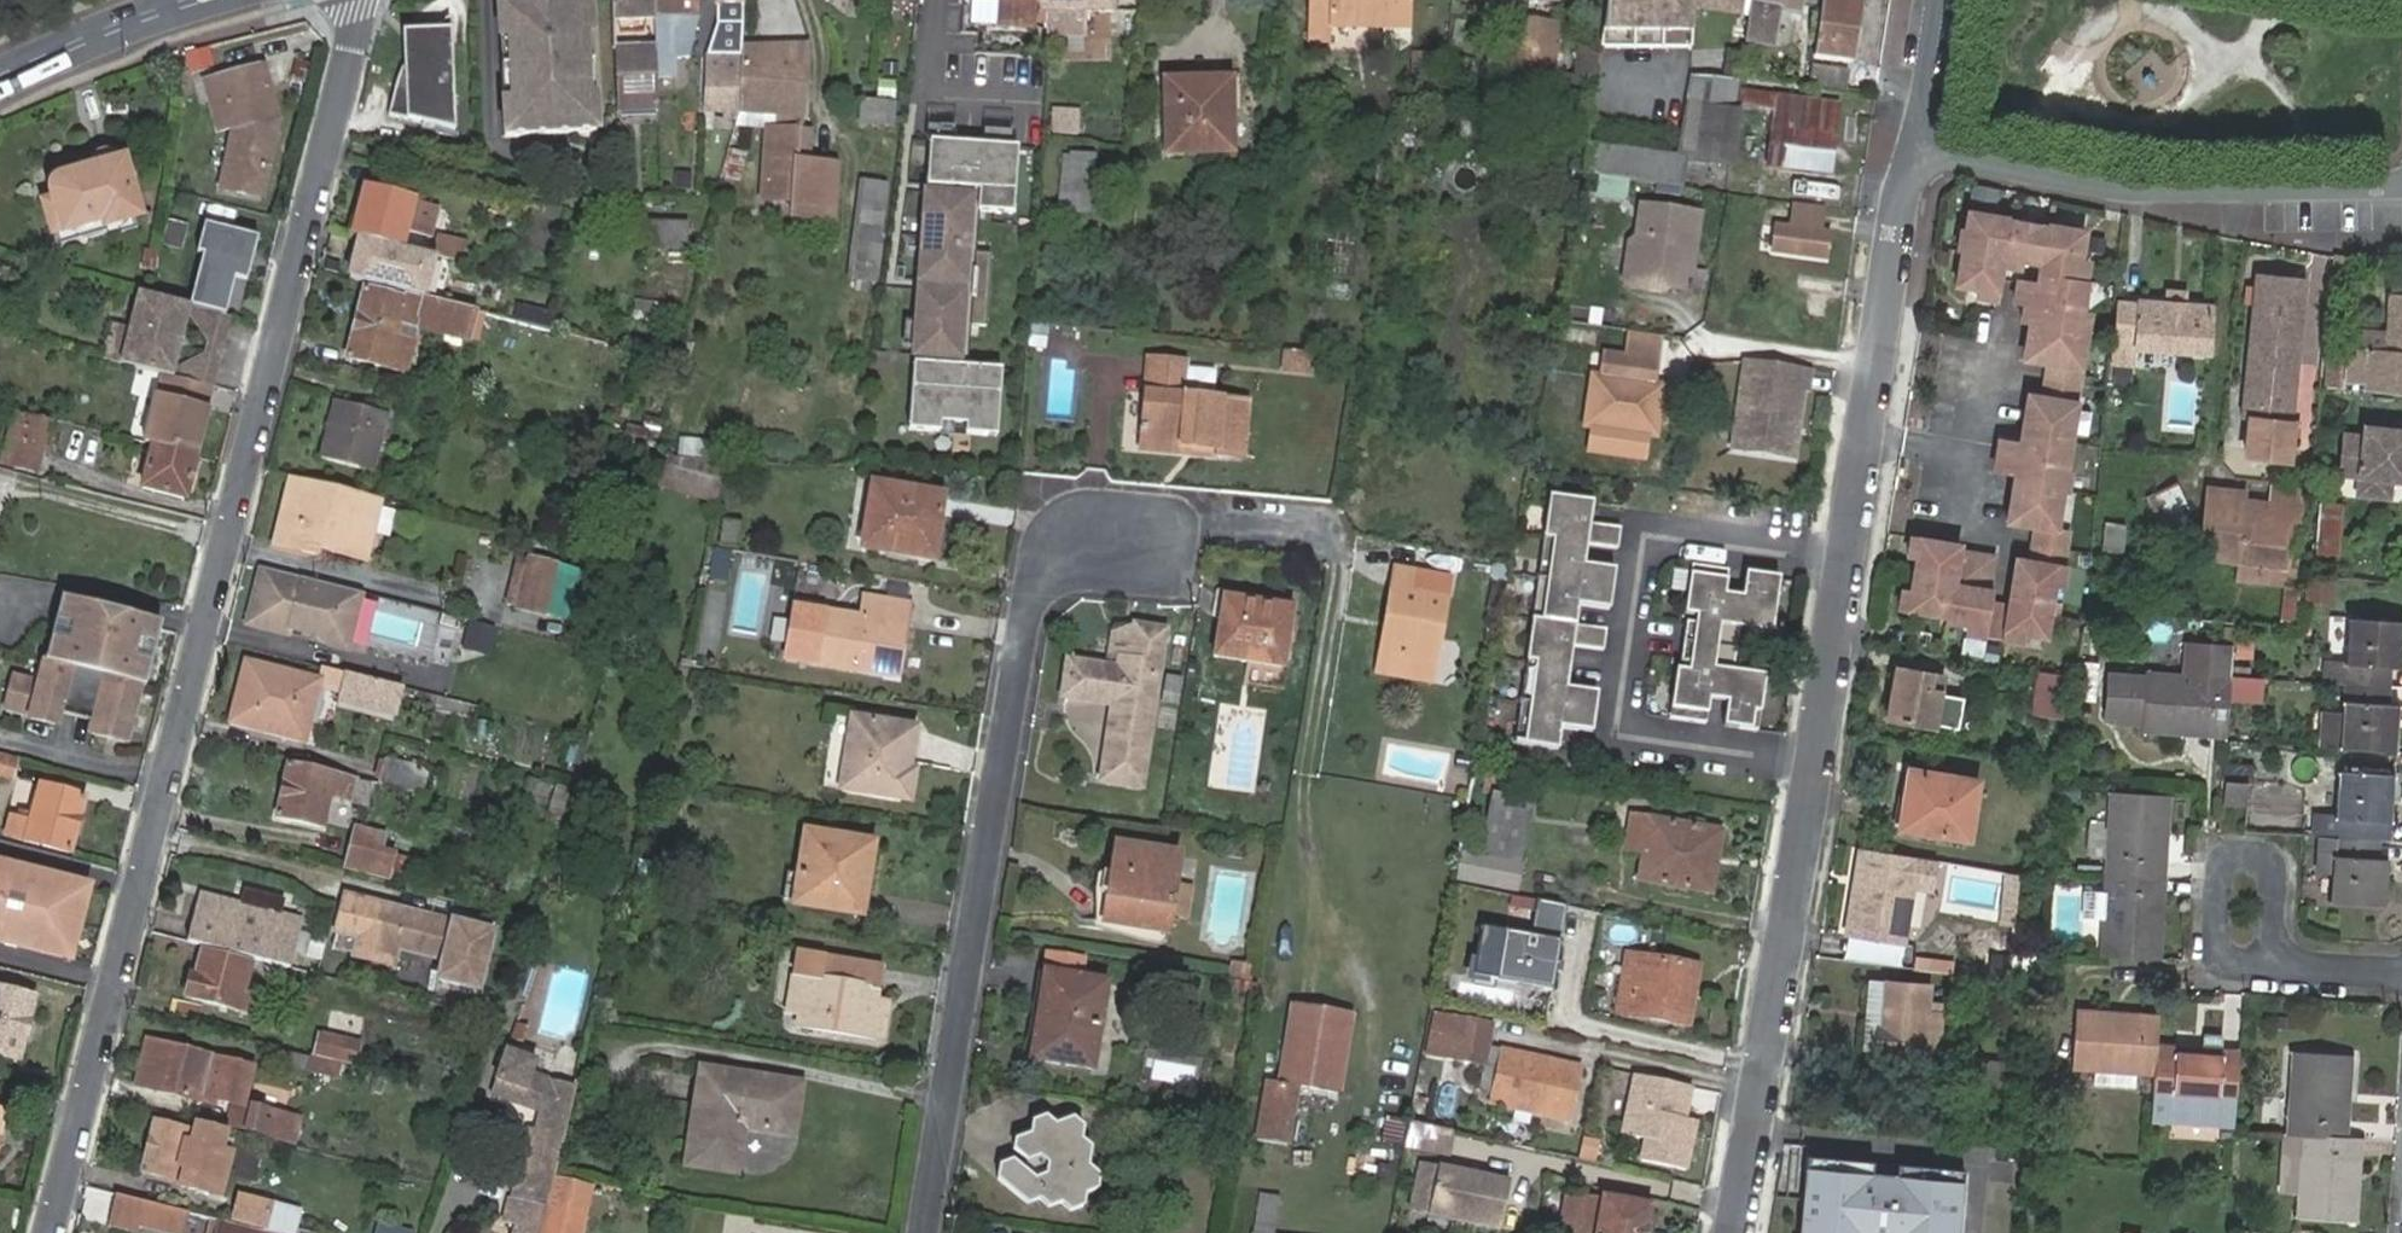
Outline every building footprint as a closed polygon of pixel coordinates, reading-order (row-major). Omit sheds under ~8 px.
[(499,1),(501,33),(510,32),(514,99),(505,100),(506,133),(598,127),(596,94),(588,95),(585,28),(592,28),(591,0),(508,0),(499,1)] [(610,18),(653,18),(654,0),(611,0),(610,18)] [(653,38),(684,37),(684,0),(654,0),(653,18),(653,38)] [(717,21),(706,54),(705,109),(739,110),(740,56),(740,46),(741,0),(717,0),(717,21)] [(1044,4),(1115,9),(1115,0),(1044,0),(1044,4)] [(1313,36),(1335,35),(1335,20),(1414,19),(1414,0),(1312,0),(1313,36)] [(1594,49),(1702,47),(1706,8),(1707,0),(1602,0),(1594,49)] [(1706,8),(1755,13),(1757,0),(1707,0),(1706,8)] [(1755,13),(1752,40),(1778,44),(1783,8),(1802,10),(1803,5),(1820,9),(1822,0),(1757,0),(1755,13)] [(1851,65),(1858,4),(1822,0),(1820,9),(1814,61),(1851,65)] [(447,85),(451,14),(450,14),(441,18),(440,18),(427,27),(425,27),(418,34),(417,34),(406,47),(398,60),(388,85),(381,111),(443,138),(445,112),(438,112),(440,84),(447,85)] [(1557,26),(1509,22),(1501,100),(1550,104),(1557,26)] [(810,41),(740,46),(740,56),(739,110),(805,119),(810,41)] [(653,45),(610,43),(609,49),(609,106),(652,107),(653,45)] [(1569,88),(1595,89),(1597,49),(1572,47),(1569,88)] [(1811,88),(1847,93),(1851,65),(1814,61),(1811,88)] [(257,72),(212,84),(226,134),(214,194),(256,203),(268,144),(261,125),(271,122),(257,72)] [(1729,77),(1697,74),(1679,150),(1678,158),(1720,163),(1729,77)] [(1192,91),(1192,84),(1168,83),(1165,152),(1226,154),(1229,93),(1192,91)] [(212,84),(199,87),(213,138),(226,134),(212,84)] [(445,112),(447,85),(440,84),(438,112),(445,112)] [(1229,86),(1192,84),(1192,91),(1229,93),(1229,86)] [(891,127),(894,100),(857,97),(854,124),(891,127)] [(1785,136),(1788,104),(1740,99),(1738,114),(1773,118),(1771,135),(1785,136)] [(1785,136),(1781,171),(1830,177),(1838,109),(1788,104),(1785,136)] [(271,122),(261,125),(268,144),(271,122)] [(792,203),(790,218),(829,222),(836,169),(809,166),(797,165),(800,135),(771,131),(762,199),(792,203)] [(1767,170),(1781,171),(1785,136),(1771,135),(1767,170)] [(1020,145),(928,138),(907,427),(995,433),(999,368),(965,365),(976,210),(1015,213),(1020,145)] [(1679,150),(1579,139),(1577,148),(1678,158),(1679,150)] [(1678,158),(1577,148),(1573,172),(1673,186),(1678,158)] [(1088,213),(1094,152),(1062,149),(1056,210),(1088,213)] [(54,182),(58,195),(47,199),(59,241),(92,232),(94,238),(139,224),(121,159),(116,154),(111,153),(106,153),(101,156),(97,159),(95,165),(96,170),(54,182)] [(854,178),(847,279),(877,281),(884,181),(854,178)] [(1704,190),(1700,219),(1715,222),(1719,192),(1704,190)] [(361,191),(349,238),(358,241),(395,254),(406,207),(361,191)] [(1777,224),(1765,222),(1761,251),(1818,259),(1822,231),(1816,230),(1820,206),(1780,200),(1777,224)] [(1691,212),(1634,205),(1630,234),(1623,239),(1618,277),(1623,284),(1652,288),(1659,283),(1675,285),(1679,254),(1685,255),(1691,212)] [(2001,257),(2008,222),(2008,220),(1967,212),(1963,230),(1969,231),(1965,250),(2001,257)] [(657,250),(683,252),(686,221),(659,218),(657,250)] [(180,246),(183,222),(163,220),(160,244),(180,246)] [(2045,230),(2008,222),(2001,257),(2022,260),(2039,264),(2045,230)] [(2046,225),(2045,230),(2039,264),(2037,273),(2047,275),(2074,280),(2078,262),(2083,232),(2046,225)] [(254,240),(200,229),(192,258),(198,259),(185,311),(222,317),(231,280),(243,283),(254,240)] [(1969,231),(1963,230),(1958,229),(1954,249),(1960,249),(1965,250),(1969,231)] [(358,241),(344,281),(405,302),(414,305),(427,265),(395,254),(358,241)] [(2000,266),(2001,257),(1965,250),(1960,249),(1953,285),(1976,288),(1995,293),(2000,266)] [(2022,260),(2001,257),(2000,266),(2021,269),(2022,260)] [(2087,264),(2078,262),(2074,280),(2084,283),(2087,264)] [(2251,420),(2249,439),(2274,442),(2294,444),(2296,424),(2310,278),(2256,272),(2243,419),(2251,420)] [(2084,283),(2074,280),(2047,275),(2038,322),(2076,329),(2079,312),(2084,283)] [(1994,303),(1995,293),(1976,288),(1975,299),(1994,303)] [(2026,292),(2024,301),(2032,303),(2034,294),(2026,292)] [(402,310),(361,296),(340,360),(394,378),(403,349),(387,343),(391,332),(407,337),(409,333),(463,351),(472,324),(414,305),(405,302),(402,310)] [(2136,346),(2208,352),(2211,305),(2140,299),(2140,302),(2116,300),(2112,342),(2136,344),(2136,346)] [(221,348),(229,320),(185,311),(132,300),(125,330),(106,325),(95,367),(164,380),(210,389),(218,361),(199,356),(171,369),(185,318),(202,343),(221,348)] [(2401,396),(2401,302),(2389,302),(2388,357),(2346,353),(2344,371),(2343,383),(2364,385),(2364,392),(2401,396)] [(2089,314),(2079,312),(2076,329),(2085,331),(2089,314)] [(2038,322),(2029,320),(2023,347),(2030,356),(2046,359),(2078,366),(2085,331),(2076,329),(2038,322)] [(1594,345),(1597,327),(1565,321),(1562,339),(1594,345)] [(1621,330),(1619,348),(1654,354),(1657,336),(1621,330)] [(387,343),(403,349),(407,337),(391,332),(387,343)] [(221,348),(202,343),(199,356),(218,361),(221,348)] [(2030,356),(2023,347),(2022,350),(2022,354),(2030,356)] [(1596,351),(1592,379),(1649,388),(1653,360),(1596,351)] [(2043,378),(2081,385),(2085,367),(2078,366),(2046,359),(2046,361),(2043,378)] [(1799,457),(1812,371),(1751,362),(1738,448),(1799,457)] [(1190,370),(1151,366),(1145,432),(1140,432),(1139,439),(1144,439),(1144,449),(1193,454),(1192,460),(1244,465),(1249,409),(1213,405),(1187,403),(1189,376),(1190,370)] [(2342,392),(2343,383),(2344,371),(2330,369),(2327,391),(2342,392)] [(1187,403),(1213,405),(1216,378),(1189,376),(1187,403)] [(2040,396),(2079,403),(2081,385),(2043,378),(2040,396)] [(188,460),(206,389),(164,380),(147,450),(188,460)] [(2018,433),(2026,435),(2072,443),(2079,403),(2040,396),(2032,395),(2024,401),(2018,433)] [(335,403),(320,458),(370,471),(385,416),(335,403)] [(11,471),(23,428),(6,424),(0,444),(0,468),(11,471)] [(23,428),(11,471),(31,476),(43,433),(23,428)] [(2009,485),(2018,486),(2026,435),(2018,433),(2016,445),(1998,442),(1993,474),(2010,477),(2009,485)] [(2026,435),(2018,486),(2063,494),(2072,443),(2026,435)] [(2360,502),(2391,505),(2393,487),(2401,488),(2401,439),(2366,435),(2365,445),(2346,443),(2342,482),(2361,484),(2360,502)] [(2274,442),(2249,439),(2249,445),(2294,449),(2294,444),(2274,442)] [(2294,449),(2249,445),(2248,457),(2293,460),(2294,449)] [(177,501),(188,460),(147,450),(145,449),(135,490),(177,501)] [(1193,454),(1144,449),(1143,456),(1192,460),(1193,454)] [(727,463),(669,460),(661,485),(721,505),(727,463)] [(379,501),(290,477),(273,545),(315,555),(316,549),(320,538),(365,549),(379,501)] [(2011,524),(2030,527),(2057,532),(2057,531),(2063,494),(2018,486),(2009,485),(2005,514),(2011,524)] [(2273,489),(2271,508),(2270,517),(2244,515),(2244,507),(2245,497),(2206,494),(2201,555),(2246,559),(2244,580),(2295,585),(2303,492),(2273,489)] [(932,524),(937,525),(942,503),(872,492),(861,556),(923,567),(932,524)] [(1599,503),(1556,496),(1549,537),(1592,544),(1623,549),(1626,529),(1596,524),(1599,503)] [(2270,517),(2271,508),(2244,507),(2244,515),(2270,517)] [(2316,558),(2334,560),(2339,511),(2321,509),(2316,558)] [(2003,523),(2011,524),(2005,514),(2004,518),(2003,523)] [(2099,544),(2120,550),(2126,525),(2106,520),(2099,544)] [(930,568),(937,525),(932,524),(923,567),(930,568)] [(2030,527),(2025,564),(2054,569),(2060,570),(2062,570),(2066,552),(2069,534),(2057,532),(2030,527)] [(1549,537),(1543,579),(1616,591),(1620,570),(1589,565),(1592,544),(1549,537)] [(320,538),(316,549),(362,561),(365,549),(320,538)] [(1919,559),(1922,540),(1912,538),(1909,557),(1919,559)] [(1952,583),(1957,552),(1958,546),(1922,540),(1919,559),(1916,576),(1952,583)] [(724,581),(729,552),(711,549),(707,578),(724,581)] [(1969,590),(1975,556),(1957,552),(1952,583),(1951,587),(1969,590)] [(1969,590),(1991,594),(1993,583),(1987,582),(1991,558),(1975,556),(1969,590)] [(2014,563),(2008,597),(2047,604),(2051,587),(2054,569),(2025,564),(2014,563)] [(519,567),(507,606),(506,609),(554,621),(567,578),(520,565),(519,567)] [(261,568),(245,624),(287,636),(289,629),(315,637),(324,646),(344,652),(359,597),(261,568)] [(1695,568),(1687,617),(1699,619),(1697,627),(1689,626),(1686,646),(1719,652),(1728,598),(1732,575),(1695,568)] [(2054,569),(2051,587),(2062,589),(2065,571),(2062,570),(2060,570),(2054,569)] [(1394,572),(1386,622),(1394,623),(1389,660),(1433,667),(1447,581),(1394,572)] [(1945,618),(1947,618),(1951,587),(1952,583),(1916,576),(1913,592),(1910,611),(1945,618)] [(1783,583),(1749,577),(1745,601),(1728,598),(1719,652),(1739,655),(1743,632),(1774,638),(1783,583)] [(2304,577),(2301,602),(2333,605),(2335,580),(2304,577)] [(1543,579),(1536,620),(1579,627),(1582,606),(1613,611),(1616,591),(1543,579)] [(1985,631),(1989,606),(1991,594),(1969,590),(1951,587),(1947,618),(1946,624),(1967,628),(1985,631)] [(1901,610),(1910,611),(1913,592),(1905,591),(1901,610)] [(1292,606),(1221,593),(1211,653),(1281,666),(1292,606)] [(2008,597),(2006,608),(2003,633),(2020,636),(2041,640),(2047,604),(2008,597)] [(895,631),(905,634),(910,610),(865,602),(860,622),(794,612),(786,662),(887,679),(895,631)] [(2003,633),(2006,608),(1989,606),(1985,631),(1983,639),(2001,642),(2003,633)] [(84,640),(91,614),(75,610),(68,636),(84,640)] [(83,675),(124,686),(140,624),(92,612),(91,614),(84,640),(75,673),(83,675)] [(471,620),(462,652),(487,659),(496,628),(471,620)] [(1536,620),(1529,661),(1572,668),(1575,647),(1606,652),(1610,631),(1579,627),(1536,620)] [(1394,623),(1386,622),(1381,658),(1378,676),(1431,684),(1433,667),(1389,660),(1394,623)] [(2350,623),(2344,685),(2388,690),(2389,670),(2391,648),(2400,649),(2401,626),(2350,623)] [(1983,639),(1985,631),(1967,628),(1966,636),(1983,639)] [(897,682),(905,634),(895,631),(887,679),(897,682)] [(2020,636),(2003,633),(2001,642),(2009,644),(2017,646),(2020,636)] [(1167,643),(1167,642),(1130,636),(1129,637),(1138,638),(1131,670),(1123,670),(1121,680),(1111,678),(1071,672),(1072,665),(1071,664),(1063,709),(1065,709),(1066,704),(1116,712),(1103,786),(1096,784),(1096,786),(1141,794),(1142,792),(1135,791),(1160,642),(1167,643)] [(1129,638),(1115,649),(1111,678),(1121,680),(1123,670),(1131,670),(1138,638),(1129,637),(1129,638)] [(2233,638),(2233,658),(2252,658),(2252,638),(2233,638)] [(2109,673),(2105,715),(2144,719),(2143,731),(2181,734),(2181,730),(2182,719),(2189,720),(2188,731),(2225,734),(2228,698),(2230,676),(2233,649),(2188,645),(2185,676),(2148,673),(2147,677),(2109,673)] [(1678,673),(1670,723),(1706,729),(1710,705),(1719,652),(1686,646),(1682,666),(1691,668),(1690,675),(1678,673)] [(2398,671),(2400,649),(2391,648),(2389,670),(2398,671)] [(1767,682),(1736,677),(1739,655),(1719,652),(1710,705),(1728,708),(1725,731),(1757,737),(1767,682)] [(303,730),(311,694),(315,680),(246,661),(231,719),(274,731),(277,723),(303,730)] [(1529,661),(1522,702),(1596,714),(1599,694),(1568,689),(1572,668),(1529,661)] [(11,680),(2,709),(27,715),(26,719),(50,726),(55,709),(73,714),(83,675),(75,673),(41,664),(35,687),(11,680)] [(1898,668),(1890,718),(1933,725),(1939,689),(1928,686),(1930,674),(1898,668)] [(394,688),(341,674),(334,701),(388,714),(394,688)] [(1161,674),(1159,701),(1177,703),(1179,676),(1161,674)] [(2032,674),(2029,698),(2064,703),(2066,679),(2032,674)] [(86,736),(119,744),(134,689),(124,686),(83,675),(73,714),(91,719),(86,736)] [(2262,680),(2230,676),(2228,698),(2260,701),(2262,680)] [(2388,690),(2344,685),(2342,720),(2319,719),(2318,749),(2392,754),(2394,729),(2384,728),(2387,707),(2388,690)] [(398,689),(394,688),(388,714),(390,716),(398,689)] [(1522,702),(1516,743),(1558,750),(1562,729),(1593,735),(1596,714),(1522,702)] [(2384,728),(2394,729),(2395,707),(2387,707),(2384,728)] [(913,737),(833,722),(822,792),(909,808),(916,770),(908,769),(913,737)] [(274,731),(301,738),(303,730),(277,723),(274,731)] [(1477,755),(1463,753),(1460,769),(1474,771),(1477,755)] [(0,754),(0,778),(10,780),(15,758),(0,754)] [(380,765),(374,786),(397,793),(415,798),(422,775),(380,765)] [(289,769),(276,818),(320,829),(327,801),(365,809),(371,789),(322,775),(289,769)] [(1902,826),(1966,837),(1976,782),(1910,771),(1902,826)] [(2381,796),(2391,796),(2392,780),(2339,776),(2335,821),(2316,820),(2314,839),(2321,840),(2334,841),(2377,844),(2381,796)] [(1490,778),(1482,815),(1501,820),(1510,782),(1490,778)] [(21,810),(20,816),(11,814),(6,834),(68,852),(84,795),(39,782),(30,812),(21,810)] [(2225,785),(2223,807),(2246,808),(2247,787),(2225,785)] [(2109,793),(2106,877),(2158,880),(2159,841),(2151,842),(2151,833),(2160,833),(2166,834),(2168,796),(2109,793)] [(2391,796),(2381,796),(2377,844),(2388,845),(2391,796)] [(2090,819),(2087,857),(2100,858),(2102,819),(2090,819)] [(1724,833),(1657,821),(1647,879),(1715,892),(1724,833)] [(2159,841),(2160,833),(2151,833),(2151,842),(2159,841)] [(346,869),(406,887),(413,865),(381,854),(382,846),(357,838),(355,847),(353,847),(346,869)] [(862,850),(805,839),(793,909),(862,920),(867,891),(855,889),(862,850)] [(2334,841),(2321,840),(2318,873),(2331,874),(2329,904),(2383,909),(2384,883),(2374,883),(2376,862),(2377,844),(2334,841)] [(1935,861),(1859,848),(1844,934),(1903,944),(1912,888),(1930,891),(1935,861)] [(1116,852),(1104,930),(1169,940),(1181,863),(1116,852)] [(1469,854),(1464,880),(1516,890),(1521,864),(1469,854)] [(2386,863),(2376,862),(2374,883),(2384,883),(2386,863)] [(65,962),(83,891),(0,868),(0,944),(65,962)] [(2158,880),(2106,877),(2105,895),(2104,921),(2102,958),(2160,961),(2162,925),(2156,925),(2145,925),(2146,915),(2157,915),(2158,880)] [(197,896),(300,925),(301,921),(199,894),(197,896)] [(2104,921),(2105,895),(2084,894),(2083,921),(2104,921)] [(197,896),(185,943),(267,965),(287,970),(300,925),(197,896)] [(398,915),(340,899),(336,911),(395,927),(398,915)] [(1538,901),(1532,931),(1562,937),(1567,907),(1538,901)] [(469,994),(485,937),(446,927),(445,928),(398,915),(395,927),(336,911),(327,944),(349,950),(347,957),(386,968),(390,950),(436,962),(431,983),(469,994)] [(2145,925),(2156,925),(2157,915),(2146,915),(2145,925)] [(1560,943),(1482,928),(1472,977),(1552,992),(1560,943)] [(303,933),(298,958),(318,962),(323,937),(303,933)] [(349,950),(327,944),(325,951),(347,957),(349,950)] [(1647,954),(1633,951),(1621,1013),(1636,1015),(1647,954)] [(1703,966),(1647,954),(1636,1015),(1692,1025),(1703,966)] [(187,998),(253,1017),(257,1003),(240,997),(247,968),(202,956),(196,978),(192,977),(187,998)] [(879,973),(795,958),(792,982),(804,985),(798,1019),(796,1030),(880,1045),(884,1020),(872,1018),(874,1005),(879,973)] [(1033,1060),(1092,1071),(1107,987),(1046,977),(1033,1060)] [(804,985),(792,982),(786,1018),(798,1019),(804,985)] [(1871,982),(1866,1049),(1878,1050),(1880,1027),(1884,1027),(1887,983),(1871,982)] [(1938,1053),(1941,1011),(1938,1011),(1939,1000),(1930,999),(1931,986),(1887,983),(1884,1027),(1880,1027),(1878,1050),(1938,1053)] [(0,992),(0,1058),(17,1063),(33,1002),(0,992)] [(886,1007),(874,1005),(872,1018),(884,1020),(886,1007)] [(333,1009),(329,1030),(361,1036),(365,1016),(333,1009)] [(1348,1021),(1289,1012),(1276,1089),(1267,1087),(1257,1147),(1286,1152),(1296,1093),(1336,1099),(1348,1021)] [(2073,1070),(2156,1074),(2157,1048),(2158,1046),(2159,1022),(2124,1020),(2122,1029),(2113,1029),(2113,1020),(2114,1014),(2075,1013),(2073,1070)] [(1493,1027),(1435,1017),(1428,1058),(1485,1068),(1481,1091),(1495,1094),(1503,1052),(1489,1049),(1493,1027)] [(2124,1020),(2113,1020),(2113,1029),(2122,1029),(2124,1020)] [(529,1028),(516,1023),(511,1039),(524,1043),(529,1028)] [(2196,1053),(2196,1048),(2158,1046),(2157,1048),(2156,1074),(2154,1104),(2175,1105),(2174,1117),(2220,1119),(2236,1121),(2240,1050),(2223,1049),(2223,1036),(2204,1034),(2203,1053),(2196,1053)] [(325,1037),(320,1058),(356,1068),(362,1047),(325,1037)] [(214,1103),(216,1096),(226,1062),(149,1040),(138,1082),(214,1103)] [(1581,1066),(1545,1060),(1542,1072),(1525,1068),(1527,1056),(1503,1052),(1495,1094),(1493,1105),(1518,1110),(1520,1098),(1537,1101),(1535,1113),(1571,1119),(1581,1066)] [(2288,1133),(2305,1135),(2340,1138),(2343,1102),(2334,1102),(2336,1093),(2344,1094),(2350,1095),(2353,1059),(2294,1054),(2288,1133)] [(567,1130),(576,1093),(551,1087),(552,1083),(533,1077),(536,1064),(503,1056),(491,1099),(542,1112),(539,1122),(546,1124),(567,1130)] [(1545,1060),(1527,1056),(1525,1068),(1542,1072),(1545,1060)] [(1159,1057),(1155,1075),(1192,1083),(1196,1065),(1159,1057)] [(792,1129),(801,1079),(749,1070),(747,1084),(731,1082),(734,1068),(699,1062),(682,1159),(736,1168),(743,1122),(792,1129)] [(747,1084),(749,1070),(734,1068),(731,1082),(747,1084)] [(1695,1088),(1639,1076),(1627,1136),(1650,1140),(1646,1161),(1691,1170),(1700,1122),(1683,1118),(1686,1107),(1691,1108),(1695,1088)] [(2343,1102),(2344,1094),(2336,1093),(2334,1102),(2343,1102)] [(1537,1101),(1520,1098),(1518,1110),(1535,1113),(1537,1101)] [(228,1127),(294,1145),(299,1124),(282,1119),(282,1115),(235,1102),(228,1127)] [(2175,1105),(2154,1104),(2153,1116),(2174,1117),(2175,1105)] [(1398,1144),(1403,1121),(1381,1117),(1377,1140),(1398,1144)] [(224,1130),(196,1123),(193,1132),(154,1121),(140,1170),(188,1184),(186,1188),(206,1194),(218,1154),(224,1130)] [(1087,1197),(1098,1194),(1100,1180),(1091,1171),(1092,1152),(1084,1145),(1085,1132),(1074,1123),(1058,1130),(1046,1122),(1036,1125),(1034,1139),(1019,1145),(1017,1156),(1028,1168),(1027,1175),(1015,1164),(1002,1169),(1001,1181),(1028,1207),(1044,1202),(1050,1210),(1065,1206),(1072,1214),(1085,1209),(1087,1197)] [(546,1124),(532,1175),(554,1180),(555,1176),(567,1130),(546,1124)] [(1408,1124),(1404,1147),(1448,1156),(1453,1133),(1408,1124)] [(2340,1138),(2305,1135),(2299,1216),(2356,1221),(2360,1184),(2353,1183),(2344,1182),(2345,1172),(2354,1173),(2357,1140),(2340,1138)] [(216,1196),(227,1156),(218,1154),(206,1194),(216,1196)] [(1810,1155),(1804,1232),(1962,1232),(1967,1167),(1898,1162),(1897,1174),(1872,1172),(1873,1160),(1810,1155)] [(1440,1170),(1431,1217),(1502,1231),(1511,1183),(1440,1170)] [(516,1200),(548,1208),(554,1180),(532,1175),(523,1172),(516,1200)] [(2344,1182),(2353,1183),(2354,1173),(2345,1172),(2344,1182)] [(555,1176),(554,1180),(548,1208),(541,1232),(584,1232),(595,1185),(555,1176)] [(102,1222),(145,1232),(180,1232),(186,1211),(110,1192),(102,1222)] [(1258,1193),(1252,1232),(1274,1232),(1280,1196),(1258,1193)] [(1575,1197),(1569,1232),(1654,1232),(1658,1209),(1612,1201),(1611,1203),(1575,1197)] [(267,1208),(237,1199),(230,1223),(258,1232),(260,1232),(267,1208)] [(548,1208),(516,1200),(516,1202),(513,1201),(507,1225),(520,1229),(519,1232),(541,1232),(548,1208)] [(297,1216),(267,1208),(260,1232),(258,1232),(293,1232),(297,1216)] [(374,1232),(386,1232),(388,1226),(376,1223),(374,1232)]
